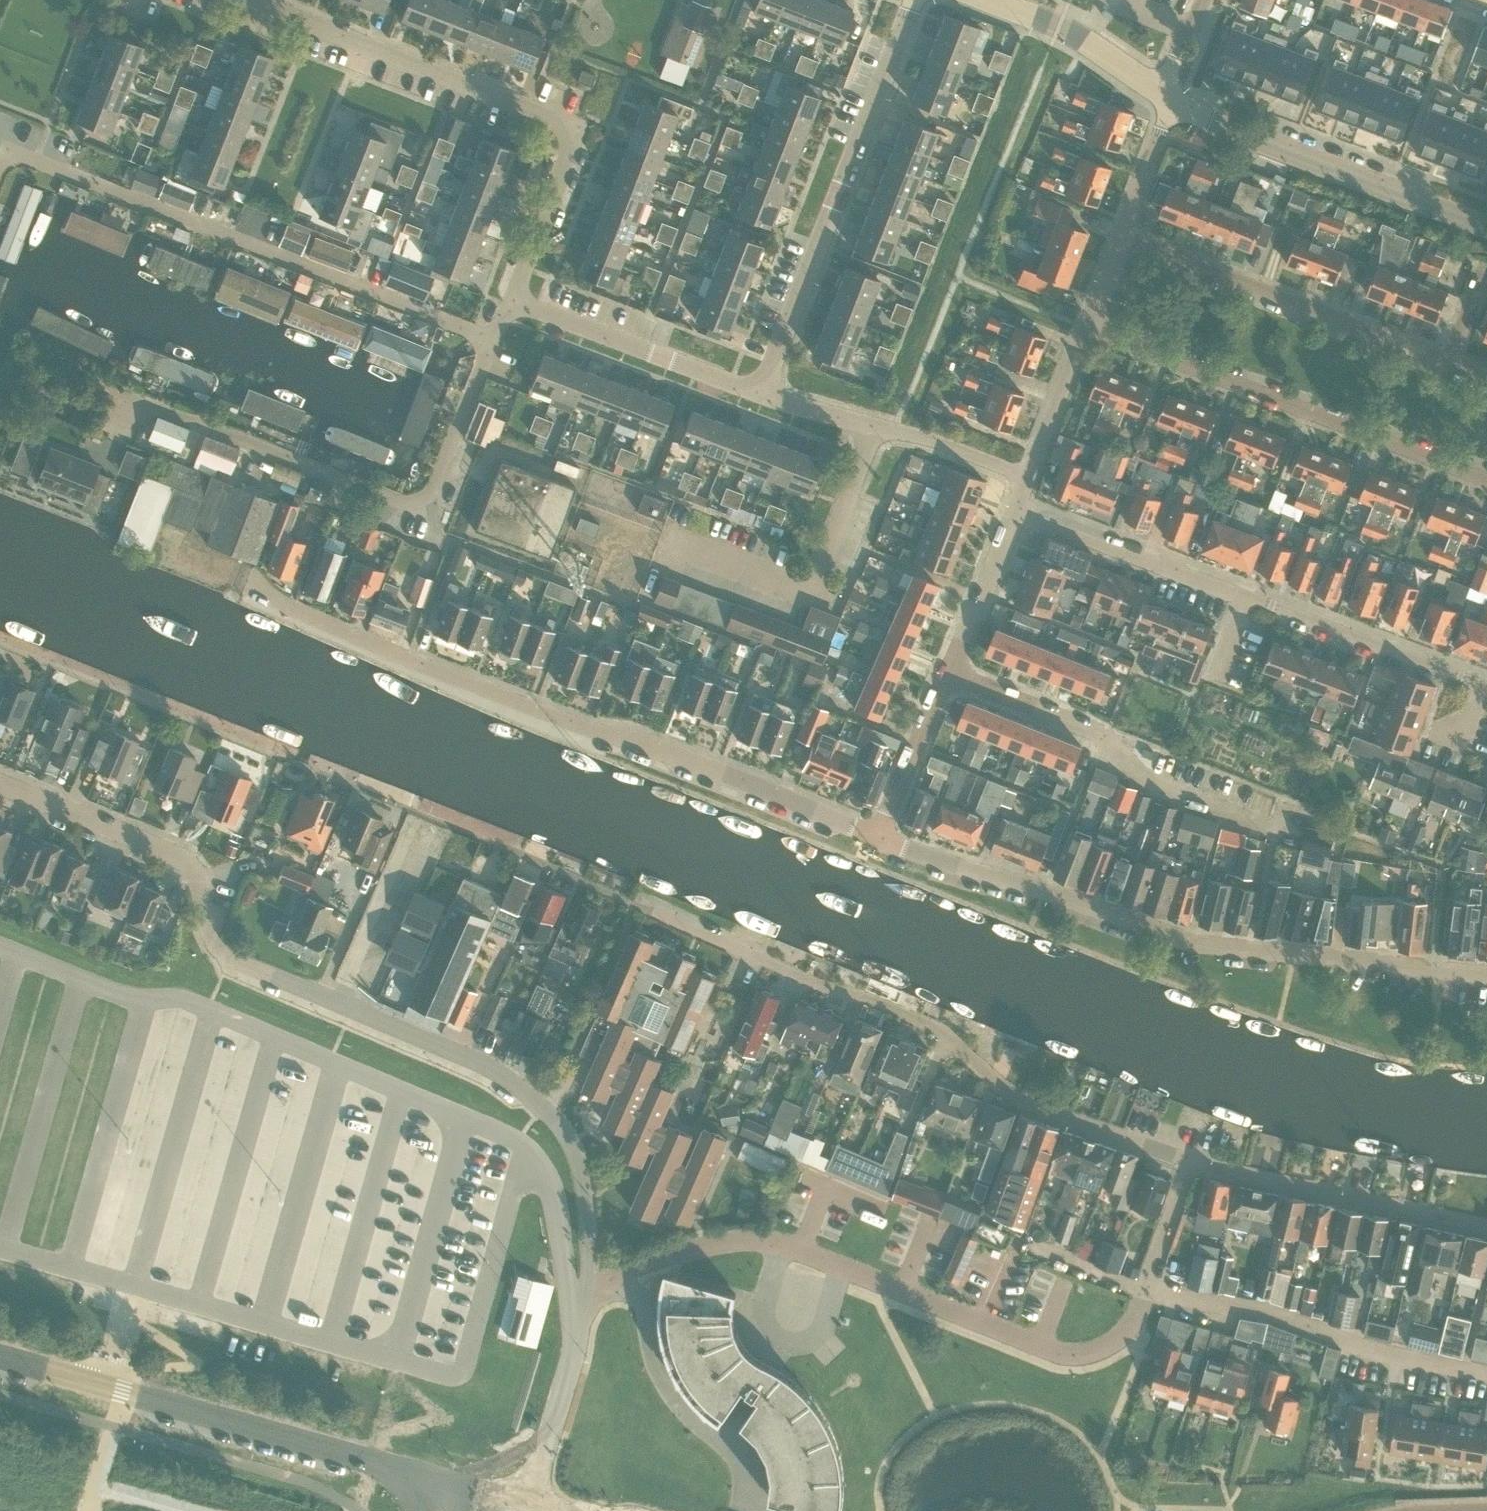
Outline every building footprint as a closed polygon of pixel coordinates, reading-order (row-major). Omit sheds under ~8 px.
[(360,3),(382,11),(386,0),(361,0),(360,3)] [(422,27),(433,0),(408,0),(401,19),(422,27)] [(422,27),(444,35),(457,2),(453,0),(433,0),(422,27)] [(444,35),(465,44),(478,10),(479,10),(483,0),(471,0),(468,6),(457,2),(444,35)] [(479,10),(478,10),(465,44),(487,52),(500,19),(507,0),(497,0),(491,15),(479,10)] [(508,60),(521,27),(520,27),(529,5),(531,0),(521,0),(520,1),(511,23),(500,19),(487,52),(508,60)] [(529,5),(538,8),(541,0),(531,0),(529,5)] [(783,0),(758,0),(754,10),(776,18),(783,0)] [(808,0),(783,0),(776,18),(797,27),(808,0)] [(832,2),(827,0),(808,0),(797,27),(819,35),(832,2)] [(1272,0),(1243,0),(1241,5),(1267,14),(1272,0)] [(1381,0),(1356,0),(1356,1),(1378,10),(1381,0)] [(1406,0),(1381,0),(1378,10),(1399,18),(1406,0)] [(1431,0),(1430,0),(1406,0),(1399,18),(1421,26),(1431,0)] [(1453,9),(1431,0),(1421,26),(1443,34),(1453,9)] [(697,65),(716,15),(682,1),(661,53),(668,56),(661,74),(683,83),(691,63),(697,65)] [(854,11),(832,2),(819,35),(840,43),(854,11)] [(1237,78),(1253,36),(1243,32),(1246,24),(1249,16),(1240,13),(1237,21),(1235,20),(1216,70),(1237,78)] [(1298,30),(1303,18),(1291,13),(1286,26),(1298,30)] [(945,14),(937,36),(970,48),(970,49),(973,50),(977,41),(974,39),(979,26),(945,14)] [(1331,29),(1343,34),(1348,22),(1335,17),(1331,29)] [(1348,22),(1343,34),(1356,39),(1360,27),(1348,22)] [(101,55),(134,68),(143,46),(139,44),(143,32),(120,24),(116,35),(110,33),(101,55)] [(1472,57),(1486,63),(1486,25),(1484,24),(1472,57)] [(521,27),(508,60),(530,69),(543,36),(521,27)] [(1258,86),(1277,36),(1267,32),(1264,40),(1253,36),(1237,78),(1258,86)] [(1278,93),(1294,51),(1283,47),(1288,35),(1280,32),(1278,36),(1277,36),(1258,86),(1278,93)] [(1388,51),(1392,38),(1379,34),(1374,46),(1388,51)] [(970,48),(937,36),(928,57),(962,70),(961,71),(973,75),(977,65),(965,61),(970,49),(970,48)] [(752,53),(760,56),(766,40),(758,37),(752,53)] [(766,40),(760,56),(769,60),(775,44),(766,40)] [(196,42),(193,51),(209,57),(212,49),(196,42)] [(1396,54),(1409,59),(1413,47),(1400,42),(1396,54)] [(231,66),(264,79),(273,56),(240,44),(231,66)] [(1304,55),(1294,51),(1278,93),(1299,101),(1318,51),(1307,47),(1304,55)] [(1413,47),(1409,59),(1421,63),(1426,51),(1413,47)] [(991,56),(1007,62),(1010,55),(994,49),(991,56)] [(209,57),(193,51),(190,60),(206,66),(209,57)] [(788,67),(803,73),(810,57),(794,51),(788,67)] [(93,76),(126,89),(134,68),(101,55),(93,76)] [(1003,72),(1007,62),(991,56),(987,66),(1003,72)] [(810,57),(803,73),(812,76),(818,60),(810,57)] [(920,79),(953,91),(961,71),(962,70),(928,57),(920,79)] [(1339,116),(1355,74),(1344,70),(1347,62),(1337,58),(1318,108),(1339,116)] [(223,87),(256,100),(264,79),(231,66),(223,87)] [(159,68),(156,76),(172,82),(175,74),(159,68)] [(591,86),(595,74),(581,69),(577,80),(591,86)] [(1359,124),(1378,74),(1368,70),(1365,78),(1355,74),(1339,116),(1359,124)] [(783,95),(778,106),(812,119),(820,97),(794,87),(798,77),(783,71),(775,92),(783,95)] [(1379,131),(1395,89),(1385,85),(1388,78),(1378,74),(1359,124),(1379,131)] [(85,98),(118,110),(126,89),(93,76),(85,98)] [(172,82),(156,76),(153,85),(168,91),(172,82)] [(945,113),(953,91),(920,79),(912,101),(945,113)] [(743,83),(740,91),(756,97),(759,89),(743,83)] [(179,85),(176,93),(192,100),(195,91),(179,85)] [(1406,93),(1395,89),(1379,131),(1400,139),(1419,89),(1409,85),(1406,93)] [(1472,86),(1470,94),(1481,98),(1484,90),(1472,86)] [(215,108),(248,121),(256,100),(223,87),(215,108)] [(756,97),(740,91),(737,100),(753,105),(756,97)] [(975,99),(991,105),(994,97),(978,91),(975,99)] [(1096,120),(1124,131),(1131,112),(1099,99),(1087,95),(1087,96),(1075,91),(1071,102),(1099,113),(1096,120)] [(192,100),(176,93),(173,103),(189,109),(192,100)] [(1417,152),(1438,160),(1454,118),(1444,114),(1446,106),(1441,104),(1444,97),(1436,94),(1434,101),(1436,102),(1417,152)] [(636,123),(669,136),(677,114),(689,118),(693,107),(660,95),(656,106),(644,101),(636,123)] [(109,133),(118,110),(85,98),(76,120),(109,133)] [(987,115),(991,105),(975,99),(971,108),(987,115)] [(812,119),(778,106),(770,127),(803,140),(812,119)] [(206,130),(239,142),(248,121),(215,108),(206,130)] [(1438,160),(1458,168),(1474,125),(1464,121),(1467,114),(1457,110),(1454,118),(1438,160)] [(143,111),(139,119),(156,125),(159,117),(143,111)] [(454,141),(462,119),(446,113),(438,135),(454,141)] [(1117,150),(1124,131),(1096,120),(1093,128),(1077,121),(1076,123),(1064,118),(1060,128),(1117,150)] [(156,125),(139,119),(136,128),(152,134),(156,125)] [(896,141),(929,154),(937,132),(904,119),(896,141)] [(386,127),(371,122),(367,133),(382,139),(386,127)] [(661,157),(669,136),(636,123),(628,145),(661,157)] [(1458,168),(1479,176),(1486,155),(1486,123),(1485,129),(1474,125),(1458,168)] [(726,125),(723,133),(739,140),(742,132),(726,125)] [(164,127),(160,136),(176,142),(179,134),(164,127)] [(770,127),(762,148),(795,161),(803,140),(770,127)] [(344,150),(377,163),(385,141),(382,139),(367,133),(353,128),(344,150)] [(231,164),(239,142),(206,130),(198,151),(231,164)] [(739,140),(723,133),(719,143),(736,149),(739,140)] [(176,142),(160,136),(157,145),(173,151),(176,142)] [(438,136),(435,144),(451,150),(454,142),(438,136)] [(694,136),(691,144),(706,150),(710,142),(694,136)] [(473,159),(506,172),(515,150),(482,137),(473,159)] [(888,162),(920,175),(929,154),(896,141),(888,162)] [(451,150),(435,144),(432,154),(447,159),(451,150)] [(706,150),(691,144),(687,154),(703,160),(706,150)] [(652,179),(661,157),(628,145),(619,166),(652,179)] [(1075,175),(1103,186),(1110,167),(1054,145),(1050,156),(1062,161),(1061,162),(1077,168),(1075,175)] [(795,161),(762,148),(754,170),(787,183),(795,161)] [(335,171),(368,184),(377,163),(344,150),(335,171)] [(223,186),(231,164),(198,151),(190,173),(223,186)] [(950,162),(966,168),(969,160),(953,154),(950,162)] [(1206,166),(1208,161),(1198,158),(1197,163),(1195,162),(1188,181),(1199,185),(1206,166)] [(465,180),(498,193),(506,172),(473,159),(465,180)] [(879,184),(912,196),(920,175),(888,162),(879,184)] [(963,177),(966,168),(950,162),(946,171),(963,177)] [(401,163),(398,171),(414,177),(417,169),(401,163)] [(644,200),(652,179),(619,166),(611,188),(644,200)] [(1216,170),(1206,166),(1199,185),(1209,188),(1216,170)] [(162,175),(139,167),(132,187),(154,195),(162,175)] [(710,167),(706,176),(722,182),(726,174),(710,167)] [(787,183),(754,170),(745,191),(778,204),(787,183)] [(327,192),(360,205),(368,184),(335,171),(327,192)] [(414,177),(398,171),(394,180),(411,186),(414,177)] [(1096,205),(1103,186),(1075,175),(1072,183),(1055,176),(1054,177),(1043,173),(1039,184),(1096,205)] [(722,182),(706,176),(703,185),(719,191),(722,182)] [(421,179),(419,187),(435,193),(438,185),(421,179)] [(678,179),(674,187),(690,193),(694,185),(678,179)] [(457,202),(490,214),(498,193),(465,180),(457,202)] [(1229,241),(1250,183),(1240,180),(1229,208),(1217,203),(1206,232),(1229,241)] [(196,193),(165,181),(159,197),(190,209),(196,193)] [(1261,187),(1250,183),(1229,241),(1252,249),(1255,242),(1266,246),(1275,225),(1252,216),(1256,205),(1255,204),(1261,187)] [(871,205),(904,218),(912,196),(879,184),(871,205)] [(45,193),(24,185),(0,245),(0,257),(17,264),(45,193)] [(1195,195),(1172,186),(1161,215),(1184,223),(1195,195)] [(435,193),(419,187),(415,196),(431,202),(435,193)] [(690,193),(674,187),(671,196),(687,203),(690,193)] [(636,222),(644,200),(611,188),(603,209),(636,222)] [(778,204),(745,191),(737,213),(770,226),(778,204)] [(351,228),(360,205),(327,192),(318,215),(351,228)] [(1206,232),(1217,203),(1195,195),(1184,223),(1206,232)] [(933,205),(950,211),(953,203),(937,196),(933,205)] [(1046,246),(1076,258),(1086,231),(1067,224),(1072,210),(1038,197),(1033,211),(1043,215),(1040,222),(1045,224),(1038,242),(1046,245),(1046,246)] [(449,223),(482,236),(490,214),(457,202),(449,223)] [(863,226),(895,239),(904,218),(871,205),(863,226)] [(946,220),(950,211),(933,205),(930,214),(946,220)] [(385,206),(382,214),(398,220),(401,212),(385,206)] [(61,233),(123,257),(133,231),(71,207),(61,233)] [(628,243),(636,222),(603,209),(595,230),(628,243)] [(1312,272),(1334,217),(1321,212),(1317,225),(1318,225),(1312,240),(1299,234),(1287,263),(1312,272)] [(398,220),(382,214),(378,223),(394,229),(398,220)] [(1346,222),(1334,217),(1312,272),(1337,282),(1348,254),(1333,248),(1339,232),(1341,233),(1346,222)] [(405,221),(402,230),(418,236),(421,227),(405,221)] [(661,221),(658,230),(674,236),(677,227),(661,221)] [(1391,302),(1402,274),(1395,271),(1405,247),(1407,248),(1411,238),(1395,232),(1397,227),(1383,222),(1379,231),(1383,233),(1379,265),(1368,294),(1391,302)] [(474,257),(482,236),(449,223),(440,244),(474,257)] [(310,233),(288,224),(279,245),(302,254),(310,233)] [(891,251),(895,239),(863,226),(854,248),(887,261),(887,260),(891,262),(895,252),(891,251)] [(418,236),(402,230),(399,239),(415,245),(418,236)] [(620,264),(628,243),(595,230),(587,252),(620,264)] [(674,236),(658,230),(655,239),(671,245),(674,236)] [(685,230),(682,238),(698,245),(701,237),(685,230)] [(721,254),(754,266),(763,244),(729,232),(721,254)] [(1066,284),(1076,258),(1046,246),(1046,245),(1038,242),(1038,243),(1035,242),(1036,241),(1017,234),(1012,246),(1042,257),(1036,273),(1023,268),(1018,282),(1041,291),(1047,277),(1066,284)] [(354,250),(316,236),(308,257),(346,271),(354,250)] [(698,245),(682,238),(678,248),(695,254),(698,245)] [(920,239),(917,247),(933,254),(936,245),(920,239)] [(147,267),(208,291),(218,267),(156,243),(147,267)] [(465,279),(474,257),(440,244),(432,267),(465,279)] [(933,254),(917,247),(913,257),(930,263),(933,254)] [(1428,273),(1436,253),(1425,249),(1418,269),(1428,273)] [(616,275),(620,264),(587,252),(578,274),(606,284),(605,289),(617,294),(623,277),(616,275)] [(1446,257),(1436,253),(1428,273),(1439,277),(1446,257)] [(746,288),(754,266),(721,254),(713,275),(746,288)] [(434,277),(393,261),(384,285),(425,300),(434,277)] [(645,264),(642,273),(658,279),(661,270),(645,264)] [(229,265),(216,298),(278,322),(291,289),(229,265)] [(838,289),(871,302),(880,280),(847,267),(838,289)] [(658,279),(642,273),(638,281),(654,287),(658,279)] [(669,273),(666,281),(681,287),(685,279),(669,273)] [(1425,282),(1402,274),(1391,302),(1414,311),(1425,282)] [(737,309),(746,288),(713,275),(704,296),(737,309)] [(681,287),(666,281),(662,290),(678,296),(681,287)] [(920,287),(905,281),(900,294),(915,300),(920,287)] [(1448,291),(1425,282),(1414,311),(1437,320),(1448,291)] [(830,310),(863,323),(871,302),(838,289),(830,310)] [(737,309),(704,296),(689,290),(685,301),(700,307),(696,318),(729,331),(737,309)] [(287,322),(355,349),(365,323),(297,297),(287,322)] [(892,310),(908,316),(912,308),(896,302),(892,310)] [(115,336),(40,307),(32,329),(106,357),(115,336)] [(821,332),(854,345),(863,323),(830,310),(821,332)] [(905,325),(908,316),(892,310),(889,319),(905,325)] [(1010,345),(1038,356),(1045,337),(989,315),(985,326),(996,331),(1012,337),(1010,345)] [(365,349),(421,371),(431,344),(375,323),(365,349)] [(846,367),(854,345),(821,332),(813,354),(846,367)] [(1031,375),(1038,356),(1010,345),(1007,352),(1002,351),(991,347),(977,342),(972,352),(974,353),(974,354),(998,362),(1031,375)] [(876,353),(892,359),(895,350),(879,344),(876,353)] [(210,397),(218,376),(141,347),(132,367),(210,397)] [(553,395),(565,362),(543,353),(530,387),(553,395)] [(889,368),(892,359),(876,353),(873,362),(889,368)] [(574,403),(586,370),(565,362),(553,395),(574,403)] [(1090,438),(1101,442),(1126,377),(1101,367),(1090,396),(1105,401),(1099,416),(1098,416),(1093,428),(1094,428),(1090,438)] [(574,403),(595,411),(608,378),(586,370),(574,403)] [(988,402),(1016,413),(1023,394),(991,381),(968,373),(964,384),(991,394),(988,402)] [(450,386),(424,376),(399,441),(425,451),(450,386)] [(1126,377),(1101,442),(1112,446),(1120,424),(1125,409),(1140,415),(1151,386),(1126,377)] [(595,411),(616,419),(629,386),(608,378),(595,411)] [(629,386),(616,419),(638,428),(650,394),(629,386)] [(300,431),(306,416),(238,390),(232,405),(300,431)] [(1158,421),(1182,431),(1193,403),(1168,393),(1158,421)] [(673,403),(650,394),(638,428),(660,436),(673,403)] [(945,403),(927,396),(922,408),(940,416),(945,403)] [(1009,432),(1016,413),(988,402),(985,409),(969,403),(968,404),(956,400),(952,410),(1009,432)] [(1177,446),(1172,459),(1183,463),(1194,435),(1207,440),(1218,412),(1193,403),(1182,431),(1177,446)] [(679,443),(701,452),(714,418),(691,410),(679,443)] [(481,444),(491,417),(474,411),(463,438),(481,444)] [(538,433),(544,417),(535,414),(529,430),(538,433)] [(180,444),(187,427),(160,417),(154,434),(180,444)] [(552,420),(544,417),(538,433),(546,436),(552,420)] [(714,418),(701,452),(722,460),(735,427),(714,418)] [(1250,457),(1261,428),(1236,419),(1225,447),(1239,453),(1233,468),(1232,467),(1227,480),(1239,484),(1244,471),(1245,471),(1250,457)] [(331,421),(323,440),(391,466),(398,447),(331,421)] [(743,468),(756,435),(735,427),(722,460),(743,468)] [(1286,438),(1261,428),(1250,457),(1275,466),(1286,438)] [(581,449),(587,433),(578,430),(572,446),(581,449)] [(596,437),(587,433),(581,449),(589,453),(596,437)] [(238,448),(206,435),(197,457),(229,470),(238,448)] [(765,476),(777,443),(756,435),(743,468),(765,476)] [(1159,454),(1172,459),(1177,446),(1164,441),(1159,454)] [(765,476),(786,484),(799,451),(777,443),(765,476)] [(1054,492),(1069,498),(1082,465),(1070,461),(1072,455),(1077,457),(1080,447),(1071,443),(1060,472),(1062,473),(1054,492)] [(1292,473),(1316,482),(1317,482),(1328,454),(1303,444),(1292,473)] [(96,514),(99,506),(110,477),(96,471),(98,466),(50,446),(36,482),(83,501),(81,509),(96,514)] [(623,465),(629,450),(620,446),(614,462),(623,465)] [(1069,498),(1093,507),(1115,450),(1103,446),(1096,466),(1098,467),(1096,471),(1082,465),(1069,498)] [(638,453),(629,450),(623,465),(632,469),(638,453)] [(1115,450),(1093,507),(1110,514),(1120,489),(1126,492),(1129,483),(1115,478),(1116,474),(1118,475),(1126,454),(1115,450)] [(799,451),(786,484),(808,493),(821,459),(799,451)] [(266,534),(278,502),(152,453),(144,474),(143,474),(117,540),(149,552),(163,519),(191,528),(193,523),(211,530),(206,543),(255,562),(265,536),(266,534)] [(923,458),(912,454),(908,464),(919,468),(923,458)] [(1316,482),(1310,497),(1312,497),(1307,510),(1305,509),(1315,514),(1318,515),(1323,502),(1322,501),(1327,486),(1342,492),(1353,463),(1328,454),(1317,482),(1316,482)] [(1156,466),(1167,470),(1168,468),(1172,459),(1160,455),(1156,466)] [(501,459),(474,529),(551,558),(578,487),(501,459)] [(1172,459),(1168,468),(1184,474),(1187,465),(1172,459)] [(302,470),(275,460),(265,487),(292,497),(302,470)] [(935,461),(931,471),(939,474),(942,472),(946,474),(940,489),(976,503),(985,480),(935,461)] [(1167,471),(1167,470),(1156,466),(1151,478),(1168,485),(1172,473),(1167,471)] [(687,489),(692,474),(683,470),(677,486),(687,489)] [(1362,531),(1374,535),(1395,480),(1370,470),(1359,499),(1372,504),(1367,518),(1362,531)] [(1256,475),(1245,471),(1244,471),(1239,484),(1251,489),(1256,475)] [(1187,508),(1192,494),(1195,486),(1184,482),(1186,477),(1173,472),(1166,492),(1179,496),(1176,504),(1175,503),(1163,534),(1187,543),(1199,512),(1187,508)] [(701,477),(692,474),(687,489),(696,492),(701,477)] [(332,484),(313,477),(307,494),(326,501),(332,484)] [(1141,478),(1130,506),(1125,520),(1137,524),(1138,526),(1144,529),(1146,527),(1150,529),(1161,499),(1145,493),(1150,481),(1141,478)] [(1395,480),(1374,535),(1386,540),(1390,527),(1389,527),(1395,512),(1409,518),(1420,489),(1395,480)] [(739,506),(743,493),(726,486),(720,502),(737,509),(739,506)] [(921,497),(917,507),(931,512),(967,526),(976,503),(940,489),(934,505),(930,503),(929,500),(921,497)] [(668,502),(644,493),(637,510),(661,519),(668,502)] [(1427,524),(1449,533),(1451,534),(1462,505),(1437,496),(1427,524)] [(1204,549),(1227,558),(1249,503),(1237,498),(1227,524),(1215,519),(1204,549)] [(292,504),(279,499),(278,502),(276,506),(266,534),(279,539),(267,568),(271,570),(272,573),(278,575),(280,573),(291,578),(299,558),(303,560),(308,549),(303,547),(304,544),(280,534),(292,504)] [(768,502),(767,506),(762,518),(779,525),(785,509),(768,502)] [(1249,503),(1227,558),(1251,567),(1262,537),(1250,533),(1259,507),(1249,503)] [(332,509),(318,504),(314,516),(328,521),(332,509)] [(1449,533),(1443,548),(1445,549),(1440,561),(1452,566),(1456,555),(1456,554),(1462,538),(1477,543),(1486,516),(1486,515),(1462,505),(1451,534),(1449,533)] [(915,512),(911,522),(919,525),(923,514),(915,512)] [(931,512),(925,528),(961,541),(967,526),(931,512)] [(1282,515),(1281,515),(1277,528),(1261,571),(1270,575),(1271,577),(1278,580),(1280,578),(1283,579),(1294,550),(1279,545),(1282,535),(1289,537),(1296,518),(1282,513),(1282,515)] [(595,537),(600,524),(580,516),(575,530),(595,537)] [(911,522),(907,533),(915,536),(919,525),(911,522)] [(362,527),(352,523),(347,537),(357,541),(362,527)] [(379,529),(365,524),(357,545),(371,550),(379,529)] [(1324,529),(1319,528),(1311,525),(1308,533),(1289,582),(1298,585),(1300,588),(1305,590),(1308,589),(1311,590),(1322,561),(1308,555),(1315,537),(1321,539),(1324,529)] [(925,528),(919,544),(955,557),(961,541),(925,528)] [(1048,536),(1039,559),(1065,570),(1075,547),(1048,536)] [(1344,554),(1345,554),(1339,568),(1328,564),(1317,592),(1337,600),(1353,557),(1357,558),(1363,544),(1349,539),(1344,554)] [(919,544),(913,560),(949,573),(955,557),(919,544)] [(1445,549),(1443,548),(1433,544),(1428,557),(1440,561),(1445,549)] [(321,546),(317,554),(303,590),(327,599),(341,563),(344,555),(321,546)] [(906,559),(910,548),(902,546),(898,556),(906,559)] [(1075,547),(1065,570),(1069,571),(1094,581),(1100,567),(1090,563),(1093,554),(1075,547)] [(1372,550),(1369,557),(1367,556),(1356,582),(1358,583),(1350,605),(1362,610),(1361,613),(1371,617),(1373,614),(1375,615),(1388,581),(1373,575),(1381,553),(1372,550)] [(1483,552),(1478,564),(1470,586),(1471,586),(1486,592),(1486,553),(1483,552)] [(483,569),(488,557),(478,553),(474,565),(483,569)] [(1033,556),(1024,579),(1074,599),(1078,589),(1069,585),(1066,588),(1063,587),(1069,571),(1065,570),(1039,559),(1033,556)] [(488,557),(483,569),(493,573),(498,560),(488,557)] [(1415,563),(1409,561),(1400,558),(1396,570),(1392,579),(1399,581),(1385,619),(1388,619),(1389,622),(1394,624),(1397,623),(1404,626),(1418,587),(1407,583),(1411,573),(1415,563)] [(352,559),(350,564),(344,579),(348,581),(339,605),(362,614),(373,586),(377,587),(383,571),(352,559)] [(1105,569),(1086,618),(1096,622),(1099,614),(1097,610),(1099,607),(1102,608),(1114,613),(1128,578),(1105,569)] [(912,573),(902,596),(927,606),(937,584),(912,573)] [(424,606),(433,580),(417,574),(408,601),(424,606)] [(878,575),(875,584),(887,589),(891,581),(878,575)] [(670,605),(679,582),(664,576),(655,599),(670,605)] [(1128,578),(1114,613),(1127,618),(1122,632),(1132,636),(1145,601),(1151,586),(1128,578)] [(1471,586),(1470,586),(1451,578),(1450,578),(1447,587),(1451,588),(1444,605),(1432,601),(1420,634),(1432,639),(1433,637),(1445,642),(1457,611),(1460,613),(1471,586)] [(1074,599),(1024,579),(1015,602),(1051,616),(1057,600),(1061,601),(1062,605),(1070,608),(1074,599)] [(456,641),(469,607),(457,602),(463,586),(449,580),(441,601),(446,603),(435,633),(456,641)] [(400,631),(408,609),(392,603),(398,586),(384,581),(370,620),(400,631)] [(681,609),(690,586),(679,582),(670,605),(681,609)] [(887,589),(875,584),(871,593),(884,598),(887,589)] [(1095,589),(1083,585),(1078,598),(1091,602),(1095,589)] [(701,590),(690,586),(681,609),(692,614),(701,590)] [(713,594),(701,590),(692,614),(704,618),(713,594)] [(724,599),(713,594),(704,618),(715,622),(724,599)] [(590,599),(580,596),(572,618),(581,622),(590,599)] [(927,606),(902,596),(893,618),(917,628),(927,606)] [(609,602),(601,599),(592,621),(600,624),(609,602)] [(735,603),(724,599),(715,622),(726,626),(735,603)] [(1212,627),(1145,601),(1132,636),(1131,636),(1146,642),(1143,651),(1157,657),(1160,648),(1191,659),(1184,677),(1197,682),(1216,632),(1211,630),(1212,627)] [(482,612),(469,607),(456,641),(478,649),(491,615),(490,615),(494,605),(486,602),(482,612)] [(1477,654),(1486,627),(1486,602),(1480,621),(1468,616),(1456,646),(1459,647),(1460,649),(1465,651),(1468,650),(1477,654)] [(746,607),(735,603),(726,626),(737,631),(746,607)] [(516,655),(519,657),(532,622),(519,617),(523,607),(515,604),(511,614),(497,648),(500,649),(498,653),(500,656),(511,660),(515,659),(516,655)] [(653,609),(642,605),(638,615),(649,619),(653,609)] [(802,682),(809,685),(813,686),(822,663),(820,662),(829,638),(838,615),(811,605),(802,628),(803,628),(793,652),(811,659),(802,682)] [(758,611),(746,607),(737,631),(748,635),(758,611)] [(637,613),(626,609),(621,622),(632,626),(637,613)] [(1028,624),(1031,615),(1015,609),(1012,618),(1016,620),(1011,633),(998,628),(988,653),(1013,662),(1022,638),(1021,637),(1026,623),(1028,624)] [(769,616),(758,611),(748,635),(760,639),(769,616)] [(1085,616),(1075,613),(1071,624),(1081,627),(1085,616)] [(1043,620),(1031,615),(1028,624),(1040,629),(1043,620)] [(780,620),(769,616),(760,639),(771,643),(780,620)] [(532,622),(519,657),(540,665),(553,630),(557,621),(548,617),(545,627),(532,622)] [(917,628),(893,618),(887,631),(859,619),(855,628),(857,628),(868,633),(907,651),(917,628)] [(702,626),(682,619),(676,635),(696,643),(702,626)] [(791,624),(780,620),(771,643),(782,648),(791,624)] [(782,648),(793,652),(803,628),(802,628),(791,624),(782,648)] [(1076,643),(1080,634),(1061,627),(1057,636),(1076,643)] [(1477,654),(1486,657),(1486,659),(1486,660),(1486,627),(1477,654)] [(857,628),(854,636),(865,641),(868,633),(857,628)] [(1088,638),(1080,634),(1076,643),(1085,647),(1088,638)] [(576,687),(589,652),(576,648),(580,638),(571,635),(568,644),(567,644),(554,679),(576,687)] [(1037,672),(1047,647),(1022,638),(1013,662),(1037,672)] [(898,673),(907,651),(883,640),(873,662),(898,673)] [(1282,691),(1297,649),(1275,640),(1264,668),(1277,673),(1272,687),(1282,691)] [(602,657),(589,652),(576,687),(597,695),(610,661),(615,663),(621,649),(607,644),(602,657)] [(1132,666),(1136,656),(1106,644),(1102,654),(1132,666)] [(1061,682),(1071,657),(1047,647),(1037,672),(1061,682)] [(639,700),(652,666),(655,656),(643,651),(634,648),(631,658),(630,657),(617,692),(639,700)] [(1320,657),(1297,649),(1282,691),(1292,695),(1297,681),(1310,685),(1320,657)] [(1085,691),(1095,667),(1071,657),(1061,682),(1085,691)] [(1342,666),(1320,657),(1310,685),(1322,690),(1317,704),(1327,708),(1342,666)] [(665,670),(652,666),(639,700),(660,708),(673,674),(677,664),(668,661),(665,670)] [(898,673),(873,662),(867,676),(840,663),(836,672),(888,695),(898,673)] [(701,715),(718,671),(697,663),(693,673),(679,707),(701,715)] [(1365,674),(1342,666),(1327,708),(1337,712),(1342,698),(1355,703),(1365,674)] [(1397,679),(1389,700),(1425,713),(1436,685),(1386,666),(1383,674),(1397,679)] [(1120,677),(1095,667),(1085,691),(1101,697),(1103,691),(1112,694),(1120,677)] [(739,679),(718,671),(701,715),(723,723),(736,689),(735,689),(739,679)] [(878,717),(888,695),(836,672),(832,680),(860,693),(854,707),(878,717)] [(4,681),(0,679),(0,719),(18,726),(33,690),(5,679),(4,681)] [(736,737),(758,745),(771,711),(769,710),(763,708),(758,706),(762,696),(753,693),(750,703),(749,703),(736,737)] [(1373,701),(1363,697),(1359,708),(1368,712),(1373,701)] [(53,698),(51,704),(36,738),(57,747),(51,761),(50,760),(46,769),(50,770),(52,771),(53,771),(55,772),(57,774),(61,764),(73,769),(89,730),(77,726),(81,716),(84,710),(53,698)] [(980,734),(991,709),(968,699),(957,725),(980,734)] [(771,711),(758,745),(779,753),(792,719),(795,709),(773,700),(769,710),(771,711)] [(1425,713),(1389,700),(1387,708),(1372,702),(1368,715),(1418,733),(1425,713)] [(823,777),(838,738),(821,731),(830,710),(809,701),(795,737),(812,744),(802,769),(823,777)] [(1325,709),(1317,706),(1312,718),(1320,721),(1325,709)] [(1003,743),(1014,718),(991,709),(980,734),(1003,743)] [(1336,715),(1325,711),(1321,722),(1332,726),(1336,715)] [(1418,733),(1368,715),(1365,722),(1379,727),(1374,741),(1410,754),(1418,733)] [(1026,752),(1037,727),(1014,718),(1003,743),(1026,752)] [(1312,721),(1309,730),(1331,739),(1335,729),(1312,721)] [(856,739),(866,743),(872,727),(863,723),(856,739)] [(872,727),(866,743),(868,743),(860,761),(863,762),(864,763),(852,793),(861,797),(862,801),(868,803),(871,801),(875,802),(887,771),(874,766),(883,743),(878,741),(882,732),(872,727)] [(1049,762),(1059,736),(1037,727),(1026,752),(1049,762)] [(135,743),(137,739),(112,729),(108,739),(96,734),(92,744),(103,749),(95,768),(120,778),(127,761),(137,765),(145,746),(135,743)] [(1394,795),(1409,756),(1376,743),(1354,734),(1348,749),(1379,762),(1370,785),(1394,795)] [(1082,745),(1059,736),(1049,762),(1072,771),(1082,745)] [(838,738),(823,777),(843,785),(858,746),(838,738)] [(1343,744),(1333,740),(1327,754),(1337,758),(1343,744)] [(962,760),(971,763),(976,749),(967,746),(962,760)] [(198,782),(203,771),(191,767),(195,757),(170,747),(154,786),(179,796),(191,800),(198,782)] [(976,749),(971,763),(979,766),(985,753),(976,749)] [(929,770),(935,773),(928,790),(916,785),(903,818),(905,819),(907,822),(914,824),(917,823),(925,826),(938,794),(944,777),(949,778),(954,764),(955,763),(932,755),(927,765),(929,766),(929,770)] [(1437,767),(1409,756),(1394,795),(1418,804),(1427,783),(1431,784),(1432,782),(1431,782),(1437,767)] [(967,769),(954,764),(949,778),(951,781),(944,801),(943,801),(932,829),(942,833),(946,836),(952,836),(954,837),(964,809),(953,805),(967,769)] [(1007,777),(1015,781),(1020,767),(1012,764),(1007,777)] [(1020,767),(1015,781),(1024,784),(1029,770),(1020,767)] [(1112,796),(1120,776),(1097,767),(1089,788),(1112,796)] [(1427,808),(1451,817),(1466,779),(1437,767),(1431,782),(1432,782),(1436,784),(1427,808)] [(250,783),(251,780),(225,769),(215,794),(200,788),(190,814),(212,823),(215,815),(234,822),(241,805),(246,806),(253,804),(260,787),(250,783)] [(1000,805),(1006,791),(1008,785),(988,778),(975,813),(964,809),(954,837),(956,838),(960,841),(965,841),(975,845),(984,819),(988,820),(992,810),(997,812),(1000,804),(1000,805)] [(1466,779),(1451,817),(1475,827),(1485,801),(1481,800),(1486,787),(1466,779)] [(1061,799),(1066,785),(1057,781),(1052,795),(1061,799)] [(1129,812),(1138,789),(1130,786),(1119,782),(1110,804),(1129,812)] [(130,794),(119,789),(112,804),(124,809),(130,794)] [(323,822),(333,798),(314,790),(311,798),(301,793),(285,830),(290,832),(291,830),(310,838),(306,846),(319,851),(331,825),(323,822)] [(1016,795),(1006,791),(1000,805),(1011,808),(1016,795)] [(1144,821),(1152,797),(1139,792),(1131,817),(1144,821)] [(1144,907),(1177,808),(1164,803),(1154,834),(1162,836),(1158,850),(1153,848),(1148,864),(1137,860),(1124,900),(1144,907)] [(374,869),(385,842),(375,837),(382,819),(356,808),(342,842),(358,849),(353,860),(374,869)] [(1028,826),(1014,860),(1038,869),(1044,855),(1053,858),(1071,811),(1062,808),(1051,835),(1028,826)] [(1178,838),(1190,841),(1197,815),(1185,812),(1178,838)] [(1200,844),(1207,818),(1197,815),(1190,841),(1200,844)] [(990,851),(1014,860),(1028,826),(1004,816),(990,851)] [(1219,822),(1207,818),(1200,844),(1211,847),(1219,822)] [(1308,826),(1302,848),(1329,855),(1335,834),(1308,826)] [(0,827),(0,875),(4,877),(16,847),(5,842),(10,831),(0,827)] [(1425,834),(1414,830),(1408,847),(1418,851),(1425,834)] [(1078,884),(1094,843),(1095,840),(1072,831),(1055,875),(1078,884)] [(1094,843),(1078,884),(1098,891),(1114,850),(1118,840),(1108,837),(1105,847),(1094,843)] [(56,867),(62,852),(64,847),(42,838),(37,850),(26,845),(13,876),(11,881),(34,891),(39,877),(52,882),(58,868),(56,867)] [(238,847),(230,843),(226,853),(234,857),(238,847)] [(1475,861),(1477,849),(1462,844),(1460,858),(1459,867),(1474,868),(1475,861)] [(1261,850),(1256,849),(1244,846),(1224,927),(1247,932),(1258,890),(1247,888),(1249,877),(1254,878),(1261,850)] [(1137,860),(1138,858),(1117,851),(1102,893),(1123,900),(1137,860)] [(87,862),(62,852),(56,867),(58,868),(52,882),(50,887),(64,892),(60,901),(81,910),(93,878),(82,873),(87,862)] [(1185,860),(1163,852),(1144,908),(1166,915),(1185,860)] [(1332,942),(1342,861),(1333,859),(1327,880),(1334,882),(1331,898),(1323,896),(1311,940),(1332,942)] [(307,891),(313,875),(283,864),(277,880),(307,891)] [(1272,868),(1270,878),(1255,933),(1277,936),(1291,884),(1282,881),(1284,871),(1272,868)] [(1194,869),(1191,878),(1180,874),(1168,916),(1189,924),(1204,872),(1194,869)] [(133,898),(139,883),(141,879),(119,870),(114,881),(103,876),(92,903),(103,908),(105,904),(129,914),(135,899),(133,898)] [(513,872),(504,894),(488,928),(515,940),(532,900),(528,898),(535,882),(513,872)] [(1227,873),(1224,882),(1211,879),(1200,922),(1223,928),(1236,875),(1227,873)] [(456,1000),(474,959),(488,928),(504,894),(464,878),(448,914),(441,911),(445,902),(414,889),(400,921),(410,926),(407,932),(397,928),(383,959),(414,972),(418,964),(419,963),(425,966),(410,1002),(448,1019),(456,1000)] [(163,893),(139,883),(133,898),(135,899),(129,914),(127,918),(149,927),(147,931),(159,936),(170,909),(159,905),(163,893)] [(566,895),(543,885),(524,929),(525,930),(519,942),(551,942),(558,927),(553,925),(555,922),(554,922),(566,895)] [(1470,900),(1455,899),(1454,916),(1449,954),(1474,957),(1479,919),(1482,886),(1472,886),(1470,900)] [(1306,939),(1318,897),(1291,890),(1279,932),(1306,939)] [(289,920),(287,924),(276,919),(268,935),(280,941),(301,950),(299,953),(317,961),(328,937),(319,933),(330,906),(310,897),(298,924),(289,920)] [(1392,938),(1396,903),(1363,899),(1362,907),(1351,906),(1347,942),(1366,944),(1367,936),(1392,938)] [(1427,903),(1419,903),(1405,901),(1400,949),(1421,951),(1427,903)] [(586,903),(582,902),(573,925),(565,922),(553,949),(564,954),(572,936),(593,944),(598,931),(592,929),(600,909),(597,908),(596,905),(588,902),(586,903)] [(654,942),(631,932),(597,1009),(599,1010),(638,1028),(630,1047),(654,1058),(663,1039),(685,1049),(716,980),(693,969),(696,961),(674,951),(675,947),(656,939),(654,942)] [(474,959),(456,1000),(466,1004),(484,963),(474,959)] [(773,1033),(778,1021),(771,1018),(780,999),(771,995),(770,992),(765,989),(761,991),(758,990),(735,1046),(747,1051),(742,1063),(757,1069),(768,1044),(762,1041),(766,1030),(773,1033)] [(538,1010),(544,995),(534,991),(528,1006),(538,1010)] [(810,1035),(822,1007),(818,1006),(815,1001),(809,1002),(799,998),(787,1026),(788,1026),(781,1041),(791,1045),(793,1040),(804,1044),(808,1035),(810,1035)] [(494,999),(479,1032),(494,1039),(508,1006),(494,999)] [(825,1009),(822,1007),(810,1035),(822,1041),(816,1055),(826,1060),(832,1045),(844,1017),(834,1013),(831,1008),(825,1009)] [(528,1009),(514,1042),(531,1049),(545,1016),(528,1009)] [(638,1028),(599,1010),(580,1052),(596,1059),(583,1089),(614,1103),(605,1123),(628,1133),(619,1154),(650,1167),(632,1208),(655,1219),(660,1208),(691,1222),(728,1139),(704,1128),(700,1139),(669,1125),(671,1121),(667,1113),(665,1112),(675,1091),(652,1081),(661,1061),(654,1058),(630,1047),(638,1028)] [(858,1018),(836,1070),(851,1076),(848,1082),(847,1081),(836,1107),(849,1112),(862,1081),(860,1080),(882,1029),(858,1018)] [(891,1032),(885,1048),(882,1046),(864,1089),(874,1094),(878,1082),(902,1092),(897,1104),(911,1109),(923,1080),(917,1077),(929,1048),(891,1032)] [(775,1074),(779,1064),(769,1060),(765,1070),(775,1074)] [(982,1100),(937,1084),(924,1120),(969,1136),(982,1100)] [(977,1136),(991,1141),(979,1176),(991,1181),(1004,1144),(1003,1144),(1015,1112),(989,1103),(977,1136)] [(741,1121),(739,1105),(720,1108),(722,1124),(741,1121)] [(1021,1170),(1038,1120),(1021,1114),(1004,1163),(1021,1170)] [(769,1127),(747,1117),(740,1133),(762,1143),(769,1127)] [(1059,1128),(1038,1120),(1021,1170),(1004,1163),(988,1210),(1025,1227),(1059,1128)] [(853,1134),(865,1139),(870,1126),(859,1121),(853,1134)] [(795,1156),(803,1135),(790,1130),(787,1137),(770,1130),(765,1143),(795,1156)] [(837,1143),(831,1158),(826,1169),(888,1195),(908,1134),(897,1130),(883,1163),(837,1143)] [(1066,1212),(1090,1139),(1065,1130),(1050,1171),(1070,1178),(1068,1182),(1067,1182),(1058,1210),(1063,1211),(1066,1212)] [(814,1140),(803,1135),(795,1156),(826,1169),(831,1158),(819,1154),(825,1141),(815,1137),(814,1140)] [(872,1145),(858,1139),(854,1149),(868,1155),(872,1145)] [(1101,1189),(1103,1184),(1116,1148),(1090,1139),(1066,1212),(1063,1211),(1054,1239),(1066,1242),(1075,1215),(1073,1215),(1083,1187),(1079,1186),(1081,1181),(1101,1189)] [(790,1159),(746,1140),(738,1159),(782,1177),(790,1159)] [(1116,1148),(1103,1184),(1120,1190),(1115,1205),(1128,1209),(1139,1180),(1131,1177),(1139,1156),(1116,1148)] [(1158,1214),(1170,1180),(1145,1170),(1133,1205),(1158,1214)] [(1222,1227),(1232,1184),(1207,1178),(1200,1210),(1215,1213),(1212,1225),(1222,1227)] [(947,1197),(900,1179),(893,1197),(940,1215),(947,1197)] [(1250,1230),(1259,1190),(1238,1185),(1228,1225),(1250,1230)] [(1281,1194),(1259,1190),(1250,1230),(1272,1234),(1281,1194)] [(983,1206),(949,1193),(940,1215),(974,1229),(983,1206)] [(1259,1292),(1258,1292),(1258,1293),(1270,1297),(1277,1269),(1276,1269),(1282,1247),(1284,1235),(1298,1238),(1307,1200),(1283,1195),(1271,1244),(1265,1266),(1261,1281),(1259,1292)] [(1327,1243),(1336,1206),(1310,1201),(1295,1260),(1304,1262),(1310,1239),(1327,1243)] [(1358,1247),(1365,1212),(1341,1207),(1330,1258),(1340,1260),(1344,1244),(1358,1247)] [(1389,1218),(1365,1212),(1358,1247),(1371,1250),(1367,1266),(1378,1269),(1389,1218)] [(1009,1230),(981,1218),(975,1231),(1003,1244),(1009,1230)] [(1409,1271),(1420,1224),(1394,1219),(1383,1265),(1381,1265),(1377,1283),(1386,1285),(1391,1267),(1409,1271)] [(1467,1235),(1425,1225),(1410,1293),(1429,1297),(1432,1284),(1435,1269),(1444,1270),(1458,1273),(1467,1235)] [(961,1283),(980,1240),(963,1232),(944,1275),(961,1283)] [(1486,1262),(1486,1239),(1468,1235),(1460,1269),(1471,1271),(1471,1272),(1468,1283),(1482,1286),(1486,1262)] [(1108,1268),(1116,1245),(1104,1240),(1096,1263),(1108,1268)] [(1128,1249),(1116,1245),(1108,1268),(1120,1272),(1128,1249)] [(1219,1259),(1195,1253),(1188,1284),(1211,1290),(1219,1259)] [(1233,1258),(1220,1255),(1213,1289),(1225,1292),(1233,1258)] [(738,1331),(737,1331),(736,1327),(735,1325),(734,1321),(734,1319),(734,1317),(734,1313),(734,1311),(734,1307),(734,1303),(734,1301),(735,1298),(736,1294),(667,1274),(665,1278),(664,1282),(664,1287),(663,1291),(662,1295),(662,1303),(661,1311),(662,1315),(662,1320),(662,1325),(663,1329),(663,1334),(664,1339),(665,1343),(667,1348),(668,1352),(670,1357),(672,1363),(674,1367),(678,1375),(680,1379),(685,1386),(690,1393),(693,1397),(699,1404),(702,1407),(706,1410),(709,1413),(717,1419),(721,1422),(744,1388),(760,1398),(743,1423),(759,1438),(769,1456),(773,1477),(770,1499),(812,1510),(842,1510),(843,1506),(843,1501),(844,1497),(844,1492),(844,1488),(844,1483),(844,1479),(844,1474),(843,1470),(843,1465),(842,1461),(841,1456),(840,1452),(838,1444),(835,1437),(834,1433),(832,1429),(828,1420),(826,1416),(821,1409),(816,1401),(813,1398),(809,1393),(802,1386),(799,1383),(792,1377),(788,1374),(784,1371),(780,1369),(775,1366),(772,1364),(767,1362),(762,1359),(760,1359),(757,1357),(753,1354),(751,1351),(748,1349),(746,1346),(744,1343),(742,1340),(740,1337),(739,1334),(738,1331)] [(551,1285),(518,1276),(514,1292),(520,1294),(508,1336),(535,1344),(551,1285)] [(1245,1289),(1258,1292),(1259,1292),(1261,1281),(1248,1278),(1245,1289)] [(1303,1284),(1290,1281),(1285,1305),(1297,1308),(1303,1284)] [(1318,1288),(1306,1285),(1303,1298),(1315,1301),(1318,1288)] [(1341,1324),(1348,1293),(1335,1291),(1329,1321),(1341,1324)] [(1360,1296),(1348,1293),(1341,1324),(1353,1326),(1360,1296)] [(1463,1356),(1477,1302),(1465,1299),(1460,1317),(1449,1314),(1439,1351),(1463,1356)] [(1182,1350),(1185,1339),(1190,1322),(1177,1319),(1173,1317),(1168,1336),(1172,1337),(1169,1346),(1164,1345),(1160,1362),(1151,1390),(1169,1395),(1182,1350)] [(1191,1352),(1182,1350),(1169,1395),(1187,1401),(1195,1372),(1200,1355),(1203,1356),(1211,1328),(1198,1325),(1191,1352)] [(1443,1333),(1413,1325),(1408,1345),(1437,1353),(1443,1333)] [(1227,1356),(1228,1356),(1229,1357),(1233,1342),(1235,1335),(1213,1329),(1208,1348),(1228,1354),(1227,1356)] [(1477,1335),(1471,1358),(1485,1362),(1486,1362),(1486,1338),(1477,1335)] [(1228,1356),(1226,1363),(1227,1363),(1213,1408),(1231,1413),(1237,1394),(1242,1395),(1249,1369),(1244,1368),(1250,1347),(1233,1342),(1229,1357),(1228,1356)] [(1333,1378),(1342,1349),(1327,1345),(1319,1374),(1333,1378)] [(1227,1363),(1226,1363),(1218,1360),(1209,1358),(1204,1375),(1204,1374),(1196,1403),(1213,1408),(1227,1363)] [(1288,1375),(1277,1372),(1270,1370),(1261,1400),(1268,1402),(1271,1403),(1265,1423),(1276,1426),(1277,1429),(1284,1431),(1287,1430),(1289,1430),(1298,1399),(1283,1394),(1288,1375)] [(1346,1428),(1375,1432),(1380,1399),(1366,1397),(1365,1406),(1349,1403),(1346,1428)] [(1390,1452),(1414,1455),(1423,1403),(1413,1401),(1412,1408),(1414,1412),(1414,1416),(1396,1414),(1390,1452)] [(1414,1455),(1438,1459),(1444,1421),(1428,1419),(1428,1414),(1432,1413),(1433,1404),(1423,1403),(1414,1455)] [(1438,1459),(1462,1463),(1470,1410),(1460,1409),(1459,1416),(1462,1420),(1461,1424),(1444,1421),(1438,1459)] [(1462,1463),(1486,1467),(1486,1462),(1486,1428),(1475,1426),(1476,1422),(1479,1421),(1481,1412),(1470,1410),(1462,1463)] [(1370,1466),(1375,1432),(1346,1428),(1342,1452),(1357,1454),(1356,1463),(1370,1466)]
